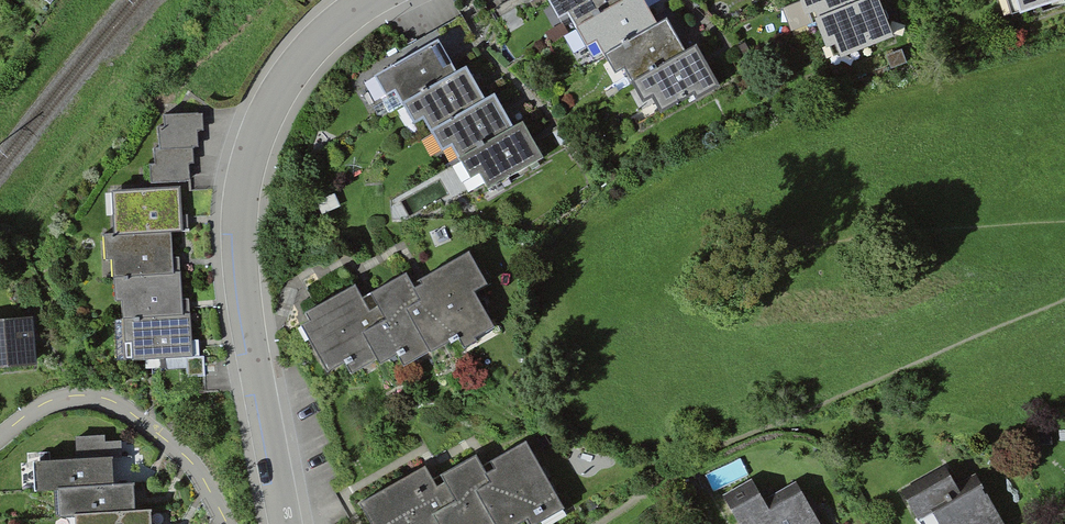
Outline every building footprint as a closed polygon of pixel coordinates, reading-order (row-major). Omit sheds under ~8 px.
[(559,6),(578,38),(586,34),(605,68),(613,64),(631,96),(639,92),(655,120),(716,85),(702,60),(694,65),(673,28),(664,33),(644,0),(643,0),(636,4),(633,0),(568,0),(559,6)] [(817,26),(820,25),(839,70),(903,43),(885,0),(806,0),(817,26)] [(1027,20),(1064,8),(1064,0),(1018,0),(1027,20)] [(462,81),(442,47),(381,82),(391,101),(402,95),(420,127),(427,123),(447,159),(459,152),(477,183),(484,179),(493,195),(549,163),(528,126),(518,132),(500,101),(489,107),(471,76),(462,81)] [(210,117),(174,119),(175,133),(167,134),(168,157),(163,158),(164,171),(156,172),(158,190),(195,188),(194,169),(199,168),(198,153),(206,152),(205,137),(212,137),(210,117)] [(179,190),(116,195),(119,240),(109,241),(114,298),(124,298),(127,341),(133,341),(135,363),(194,358),(190,313),(183,313),(180,273),(174,273),(171,234),(182,233),(179,190)] [(320,321),(310,326),(336,371),(350,364),(356,375),(396,353),(406,371),(467,337),(475,350),(503,334),(482,297),(496,289),(474,251),(422,281),(415,269),(367,296),(361,286),(315,312),(320,321)] [(0,323),(0,372),(44,368),(39,319),(0,323)] [(368,505),(379,523),(520,523),(533,517),(537,523),(542,523),(570,509),(533,442),(489,465),(483,456),(437,481),(432,470),(368,505)] [(43,465),(45,492),(63,491),(65,521),(80,520),(81,523),(157,523),(156,511),(140,512),(138,484),(117,486),(115,460),(43,465)] [(908,493),(923,521),(939,511),(946,523),(1009,523),(982,473),(963,483),(955,468),(908,493)] [(728,499),(742,523),(825,523),(802,484),(772,501),(760,480),(728,499)]
